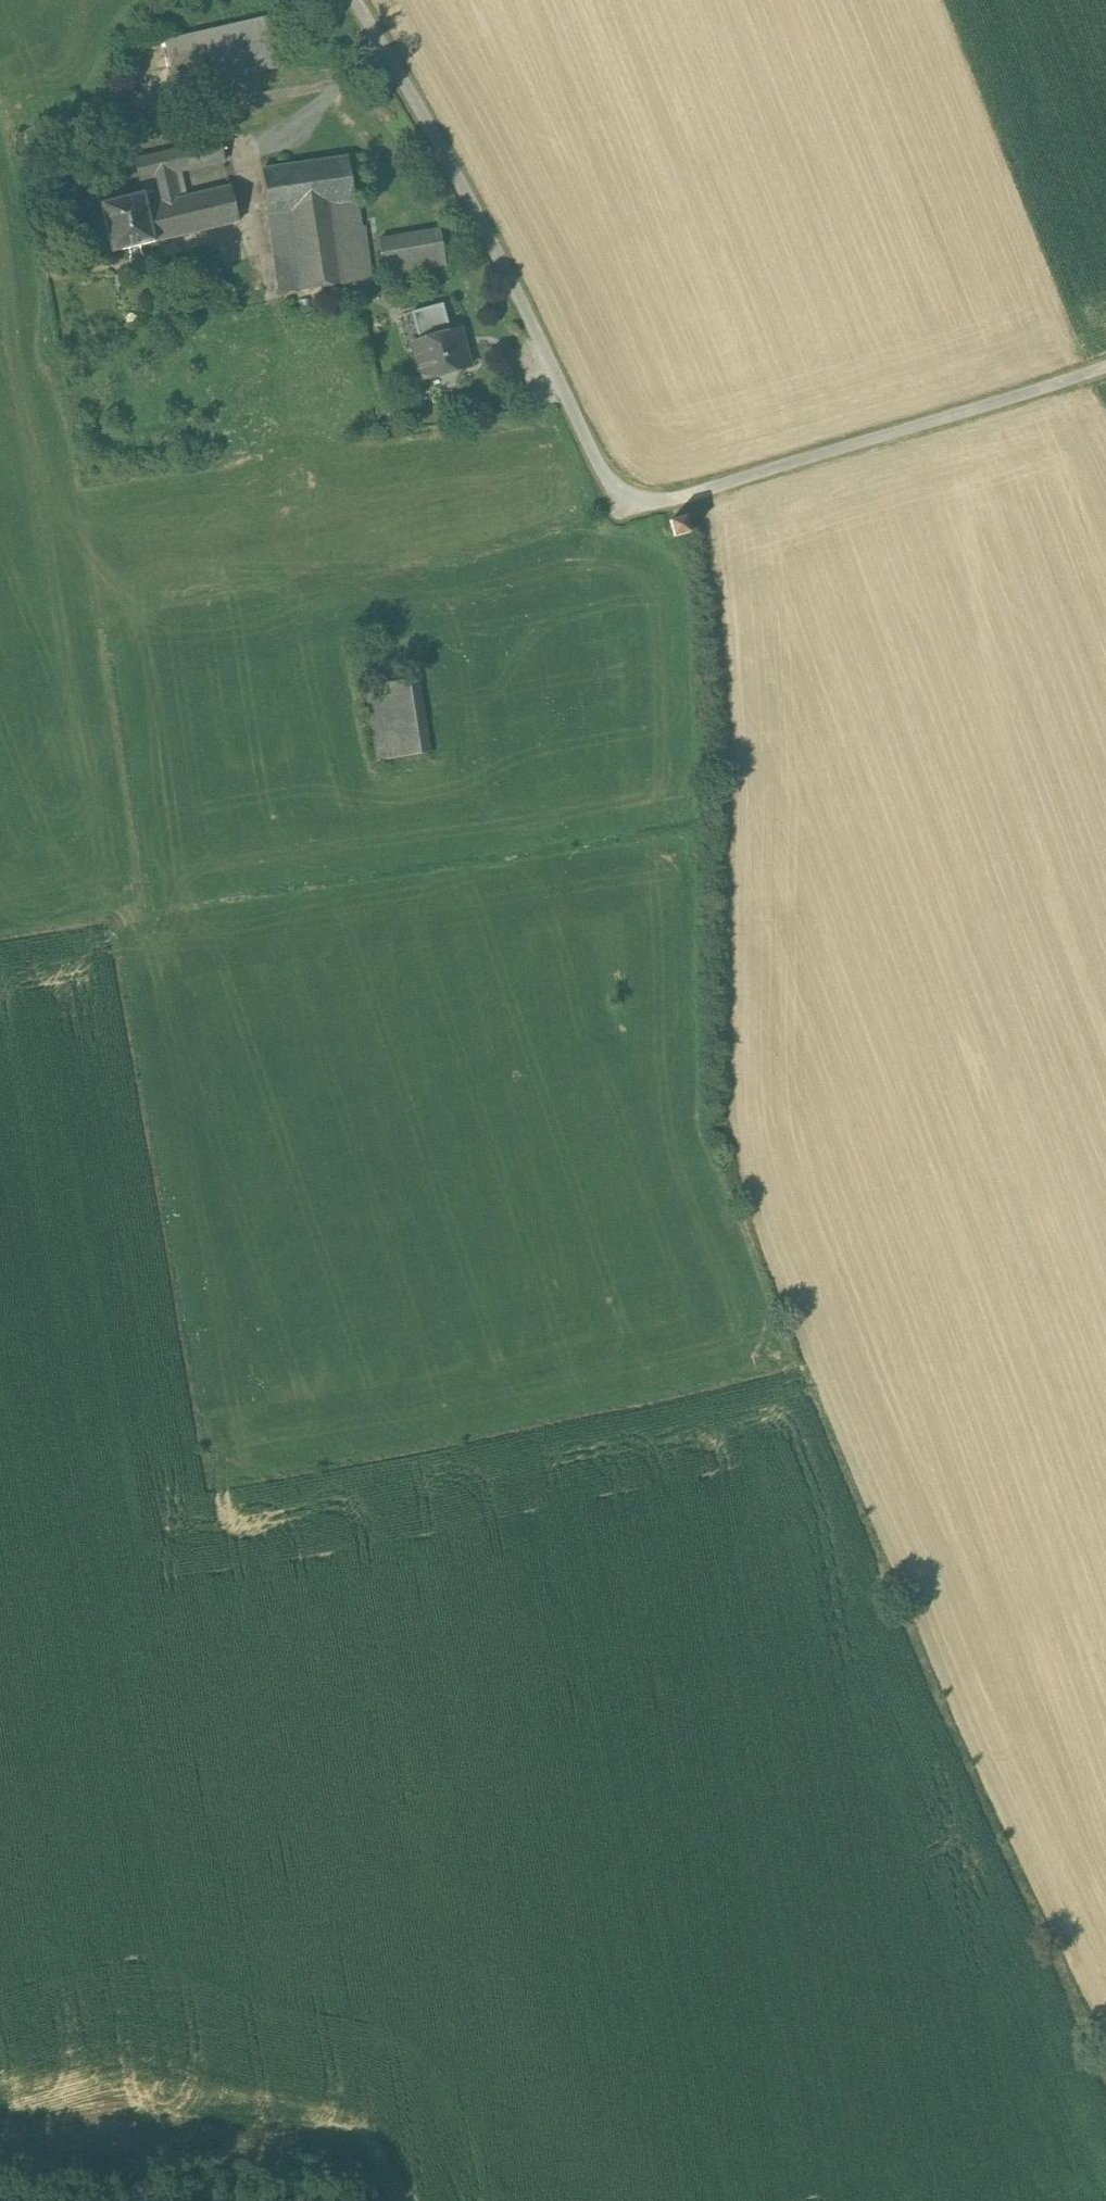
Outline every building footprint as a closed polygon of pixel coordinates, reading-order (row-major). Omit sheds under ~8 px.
[(267,17),(165,41),(177,92),(279,68),(267,17)] [(216,146),(137,166),(143,189),(170,183),(222,169),(216,146)] [(342,159),(259,177),(266,220),(289,215),(331,207),(349,203),(342,159)] [(170,183),(154,187),(159,207),(175,203),(170,183)] [(159,207),(148,209),(156,244),(239,224),(231,190),(175,203),(159,207)] [(145,197),(104,207),(115,253),(156,244),(148,209),(145,197)] [(349,203),(331,207),(344,282),(368,278),(359,227),(354,228),(349,203)] [(331,207),(289,215),(301,290),(344,282),(331,207)] [(289,215),(266,220),(279,294),(301,290),(289,215)] [(438,231),(375,240),(380,275),(443,266),(438,231)] [(458,331),(413,343),(423,379),(468,366),(458,331)] [(685,516),(669,520),(674,537),(690,532),(685,516)] [(417,678),(364,686),(377,761),(430,753),(417,678)]
